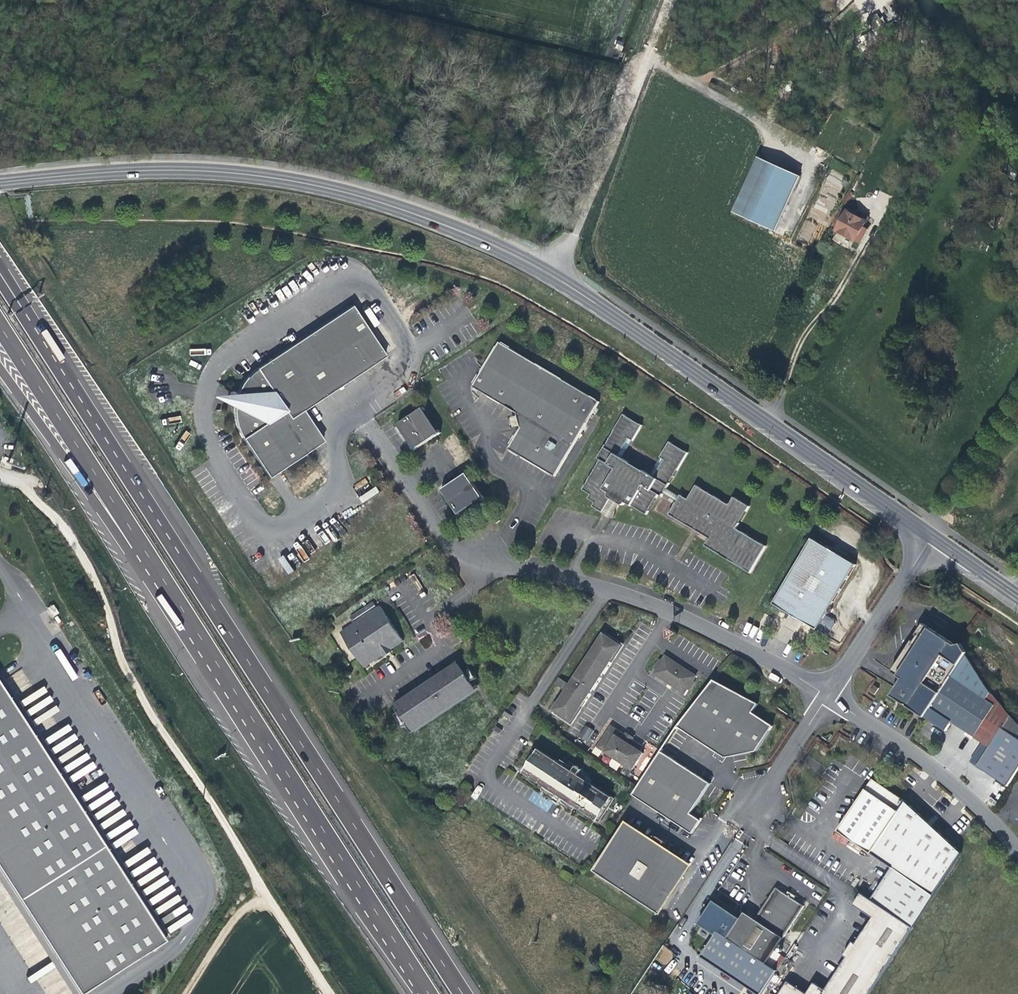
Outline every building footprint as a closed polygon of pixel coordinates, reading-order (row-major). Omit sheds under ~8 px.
[(773,229),(798,177),(756,158),(732,209),(773,229)] [(812,214),(826,220),(836,197),(830,194),(829,196),(820,192),(812,214)] [(853,238),(863,220),(842,209),(832,227),(853,238)] [(238,431),(268,477),(323,441),(303,410),(384,356),(351,306),(256,368),(245,379),(237,393),(234,408),(235,417),(238,431)] [(374,326),(379,323),(369,308),(364,311),(374,326)] [(600,402),(500,342),(474,386),(518,413),(518,416),(521,425),(522,428),(509,449),(556,476),(600,402)] [(234,408),(237,393),(212,395),(212,396),(234,408)] [(441,433),(424,408),(399,425),(416,450),(441,433)] [(642,425),(624,414),(597,458),(600,460),(583,489),(591,494),(589,498),(595,503),(593,507),(603,513),(602,514),(611,519),(620,504),(621,505),(622,505),(623,505),(624,504),(625,504),(626,503),(647,515),(659,495),(662,497),(664,494),(675,501),(678,495),(667,488),(688,453),(670,442),(650,475),(623,458),(642,425)] [(511,417),(513,427),(521,425),(518,416),(511,417)] [(459,515),(484,499),(467,473),(442,490),(459,515)] [(680,496),(678,495),(675,501),(677,502),(669,515),(709,539),(705,546),(750,573),(767,546),(737,528),(750,507),(734,497),(730,505),(696,485),(688,500),(681,495),(680,496)] [(817,630),(828,637),(835,624),(834,621),(826,615),(830,614),(832,610),(832,606),(856,565),(812,538),(773,604),(817,630)] [(288,574),(293,570),(283,555),(278,559),(288,574)] [(47,605),(53,614),(58,610),(52,602),(47,605)] [(376,605),(374,602),(351,617),(353,621),(376,605)] [(392,649),(404,641),(381,606),(341,633),(365,668),(383,655),(384,657),(393,651),(392,649)] [(967,653),(962,644),(956,645),(923,624),(916,635),(918,636),(914,641),(913,640),(892,672),(903,679),(892,696),(925,717),(966,655),(967,653)] [(839,644),(846,633),(839,629),(836,630),(831,639),(839,644)] [(571,721),(622,645),(604,633),(570,685),(560,678),(556,684),(566,691),(553,710),(571,721)] [(975,737),(996,705),(987,699),(991,693),(987,687),(966,655),(925,717),(943,729),(946,725),(949,727),(952,722),(975,737)] [(657,669),(654,674),(684,693),(687,689),(693,680),(696,676),(666,656),(663,660),(657,669)] [(657,669),(663,660),(660,658),(654,667),(657,669)] [(453,669),(451,667),(393,705),(399,713),(396,715),(404,727),(407,725),(412,733),(480,688),(475,680),(478,678),(470,665),(467,667),(462,660),(459,662),(476,687),(413,729),(397,706),(453,669)] [(413,729),(476,687),(459,662),(451,667),(453,669),(397,706),(413,729)] [(165,937),(170,934),(0,678),(0,689),(165,937)] [(753,701),(714,680),(678,726),(725,758),(756,751),(773,726),(753,712),(758,704),(753,701)] [(693,680),(687,689),(690,691),(696,682),(693,680)] [(871,692),(875,695),(879,688),(875,686),(871,692)] [(80,992),(165,937),(0,689),(0,871),(80,992)] [(1003,728),(1017,738),(1017,725),(1017,724),(1011,716),(1003,728)] [(645,742),(634,735),(636,733),(629,729),(628,731),(614,722),(600,742),(635,765),(646,749),(642,747),(645,742)] [(585,725),(578,737),(587,742),(594,730),(585,725)] [(1008,787),(1017,772),(1017,738),(1003,728),(991,747),(983,742),(970,762),(1008,787)] [(521,771),(545,786),(546,784),(525,770),(538,751),(559,765),(560,763),(537,747),(521,771)] [(538,751),(525,770),(546,784),(578,805),(599,819),(612,800),(590,786),(559,765),(538,751)] [(637,788),(633,794),(692,834),(701,820),(691,813),(711,783),(661,751),(637,788)] [(560,763),(559,765),(590,786),(592,783),(594,781),(581,772),(583,769),(577,765),(575,768),(562,760),(560,763)] [(630,773),(633,768),(626,763),(623,768),(630,773)] [(913,927),(962,853),(906,802),(873,779),(838,831),(892,868),(871,900),(876,903),(913,927)] [(615,799),(592,783),(590,786),(612,800),(599,819),(578,805),(576,807),(600,822),(615,799)] [(576,807),(578,805),(546,784),(545,786),(543,789),(556,798),(554,800),(560,804),(561,802),(574,810),(576,807)] [(641,836),(627,826),(599,869),(594,871),(661,915),(661,910),(689,867),(674,857),(673,858),(662,851),(668,842),(658,835),(652,844),(641,837),(641,836)] [(0,871),(0,883),(74,993),(77,993),(80,992),(0,871)] [(742,917),(728,938),(766,964),(805,906),(794,899),(795,898),(795,895),(790,892),(788,893),(787,895),(776,888),(756,919),(745,912),(742,917)] [(871,900),(862,893),(854,905),(873,918),(876,913),(872,910),(876,903),(871,900)] [(913,927),(876,903),(872,910),(876,913),(873,918),(856,943),(853,942),(844,955),(847,958),(826,990),(815,983),(807,993),(788,981),(780,993),(869,993),(913,927)]
